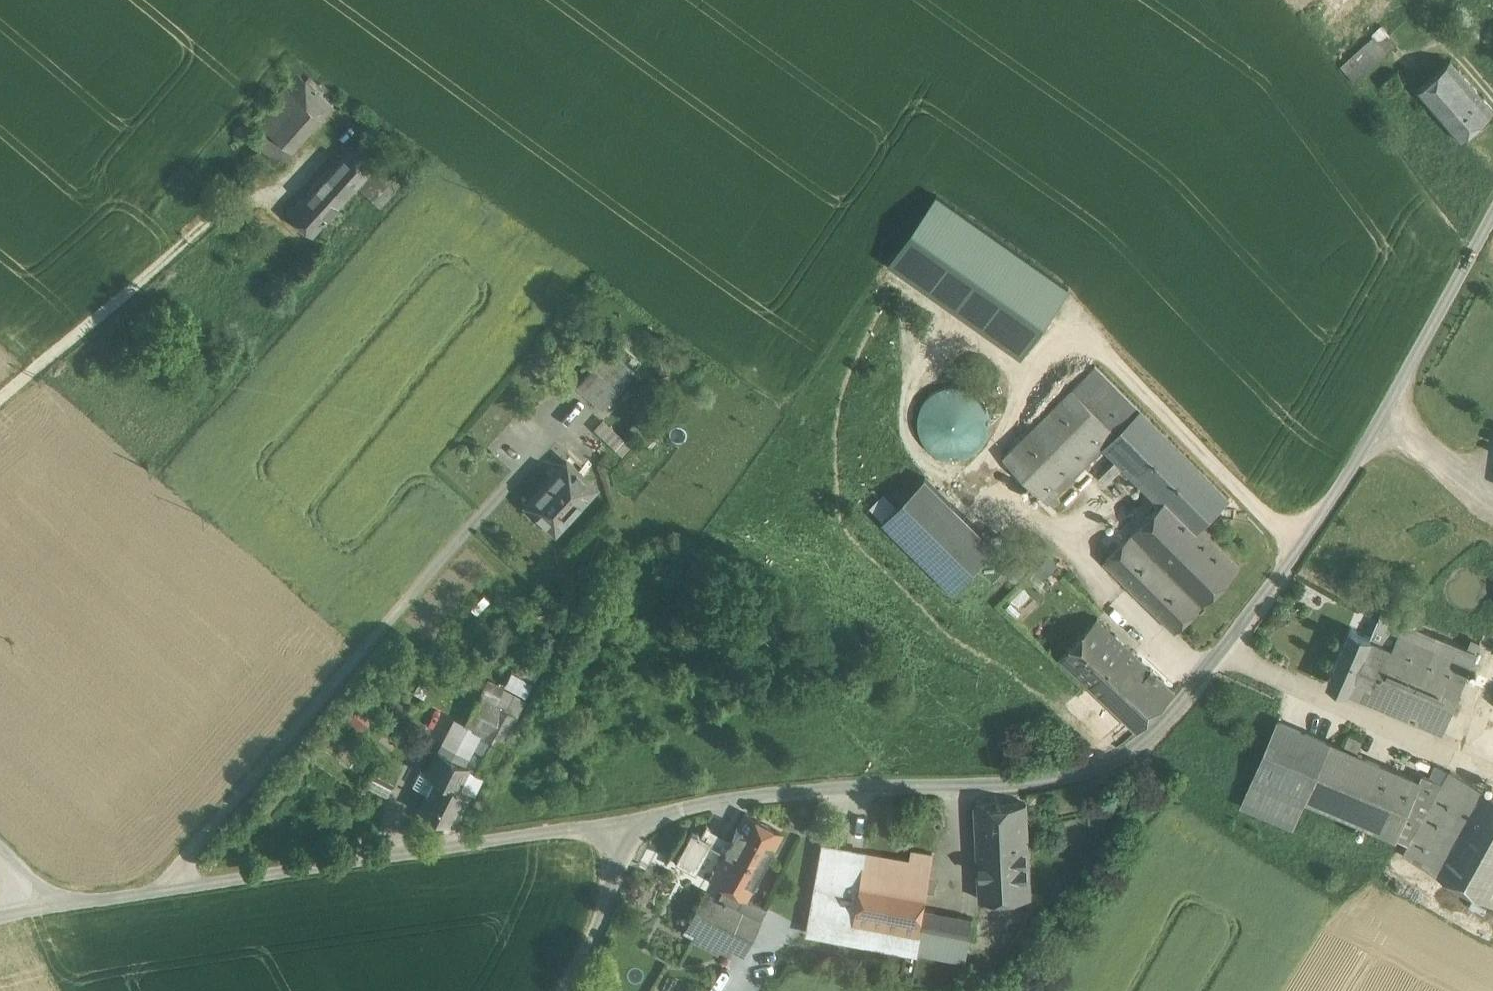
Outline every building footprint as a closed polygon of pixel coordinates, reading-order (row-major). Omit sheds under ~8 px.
[(1338,11),(1350,0),(1327,0),(1338,11)] [(1382,24),(1372,33),(1373,35),(1364,44),(1378,60),(1398,42),(1382,24)] [(1364,44),(1357,36),(1349,43),(1356,50),(1341,63),(1356,80),(1378,60),(1364,44)] [(1460,138),(1492,111),(1451,62),(1418,89),(1460,138)] [(285,87),(257,119),(264,125),(292,150),(334,103),(330,100),(336,94),(321,80),(319,83),(309,74),(305,79),(298,73),(286,87),(285,87)] [(243,119),(234,129),(245,138),(254,129),(243,119)] [(292,150),(264,125),(251,140),(274,160),(277,157),(284,164),(295,152),(292,150)] [(347,146),(287,212),(313,235),(358,186),(372,170),(347,146)] [(380,162),(372,170),(394,190),(402,182),(380,162)] [(394,190),(372,170),(358,186),(380,206),(394,190)] [(607,351),(578,385),(603,408),(633,374),(607,351)] [(1072,388),(1112,428),(1131,409),(1092,369),(1072,388)] [(988,435),(990,421),(988,407),(980,396),(968,388),(954,386),(940,388),(929,396),(921,408),(918,422),(921,436),(929,447),(941,455),(955,457),(969,455),(980,447),(988,435)] [(1072,388),(1003,456),(1043,497),(1112,428),(1072,388)] [(1139,409),(1101,447),(1160,505),(1169,495),(1200,526),(1228,499),(1139,409)] [(633,445),(604,418),(595,429),(623,455),(633,445)] [(649,429),(638,419),(629,429),(640,439),(649,429)] [(567,460),(526,503),(554,529),(594,486),(567,460)] [(997,546),(925,476),(883,519),(955,589),(997,546)] [(1200,526),(1169,495),(1160,505),(1132,533),(1203,604),(1240,566),(1200,526)] [(1203,604),(1132,533),(1106,559),(1176,630),(1203,604)] [(1039,566),(1053,585),(1073,571),(1059,552),(1039,566)] [(1005,570),(1016,580),(1031,565),(1019,554),(1005,570)] [(1369,637),(1353,630),(1354,629),(1352,628),(1329,682),(1331,683),(1347,689),(1347,690),(1349,691),(1349,690),(1370,700),(1403,622),(1381,613),(1372,637),(1370,636),(1369,637)] [(1098,617),(1060,657),(1092,687),(1115,662),(1124,671),(1138,656),(1098,617)] [(1477,653),(1404,622),(1403,622),(1370,700),(1444,731),(1477,653)] [(1138,656),(1124,671),(1115,662),(1092,687),(1138,731),(1175,692),(1138,656)] [(479,694),(516,714),(531,687),(519,681),(515,691),(488,678),(479,694)] [(475,763),(472,768),(484,774),(516,714),(479,694),(464,723),(482,732),(467,759),(475,763)] [(360,705),(350,720),(364,729),(374,714),(360,705)] [(482,732),(464,723),(454,718),(438,749),(468,765),(472,768),(475,763),(467,759),(482,732)] [(1329,742),(1277,720),(1241,805),(1294,828),(1306,799),(1304,798),(1329,742)] [(1384,765),(1329,742),(1304,798),(1306,799),(1360,822),(1384,765)] [(468,765),(438,749),(426,772),(420,769),(413,783),(427,791),(419,807),(449,823),(466,790),(458,786),(460,782),(468,765)] [(397,774),(376,763),(370,776),(391,787),(397,774)] [(484,774),(472,768),(468,765),(460,782),(476,790),(484,774)] [(1421,781),(1384,765),(1360,822),(1396,838),(1421,781)] [(1410,844),(1404,855),(1437,873),(1483,790),(1450,771),(1410,844)] [(1443,784),(1423,775),(1421,781),(1396,838),(1410,844),(1443,784)] [(391,787),(370,776),(365,786),(386,797),(391,787)] [(1483,790),(1437,873),(1492,904),(1492,796),(1483,790)] [(1027,804),(975,807),(980,900),(1031,898),(1027,804)] [(731,839),(724,852),(710,878),(725,887),(747,899),(747,898),(783,833),(746,812),(731,839)] [(724,852),(731,839),(730,839),(728,842),(707,831),(709,828),(707,826),(702,837),(693,832),(677,860),(694,870),(709,844),(724,852)] [(865,853),(823,845),(813,900),(855,908),(853,922),(920,934),(924,910),(928,885),(927,884),(862,872),(865,853)] [(911,861),(865,853),(862,872),(927,884),(932,855),(913,851),(911,861)] [(747,899),(725,887),(719,899),(760,919),(766,908),(747,898),(747,899)] [(761,920),(760,919),(719,899),(704,891),(687,924),(696,929),(723,943),(744,953),(761,920)] [(855,908),(813,900),(808,932),(966,963),(969,944),(920,934),(853,922),(855,908)] [(972,919),(924,910),(920,934),(969,944),(973,925),(972,919)] [(718,954),(723,943),(696,929),(690,939),(718,954)]
